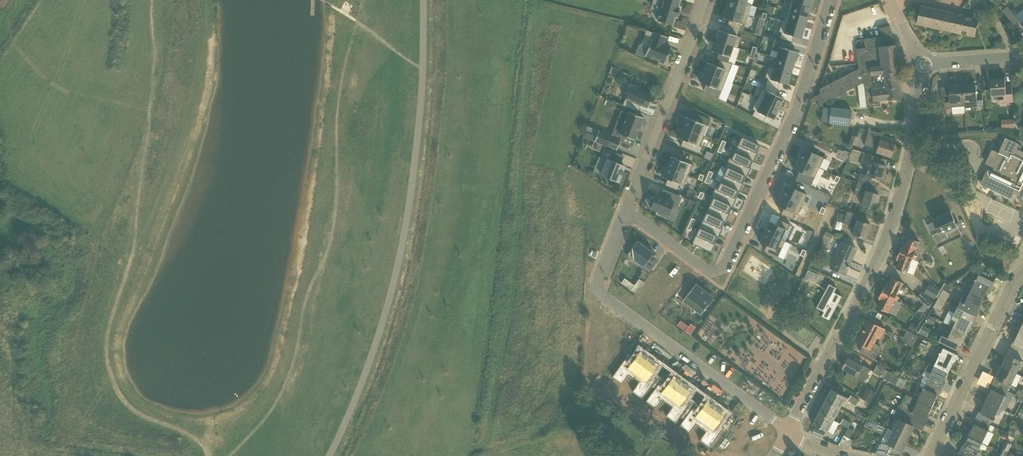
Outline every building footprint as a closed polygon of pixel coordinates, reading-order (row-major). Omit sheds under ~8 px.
[(674,18),(676,19),(679,10),(677,9),(679,1),(676,0),(663,0),(660,13),(659,12),(656,21),(657,21),(657,22),(671,27),(674,18)] [(726,8),(748,14),(751,4),(746,3),(735,0),(728,0),(726,8)] [(793,1),(790,11),(808,17),(808,14),(809,14),(810,12),(809,12),(811,6),(793,1)] [(961,33),(965,14),(922,6),(918,24),(961,33)] [(1008,6),(1002,11),(1014,25),(1020,21),(1008,6)] [(745,25),(748,14),(726,8),(723,18),(723,17),(723,18),(741,23),(745,25)] [(975,8),(974,16),(965,14),(961,33),(976,37),(980,19),(982,19),(984,10),(975,8)] [(790,11),(787,22),(805,27),(806,21),(807,21),(808,19),(807,19),(808,17),(790,11)] [(787,22),(784,33),(796,36),(796,37),(798,37),(801,38),(805,27),(787,22)] [(760,36),(763,28),(756,26),(754,34),(760,36)] [(863,40),(865,48),(857,49),(857,54),(859,74),(815,96),(819,106),(857,86),(863,83),(864,87),(872,86),(872,90),(883,89),(883,90),(901,88),(896,44),(895,45),(890,26),(879,28),(879,29),(881,36),(877,37),(869,39),(869,38),(863,40)] [(646,56),(664,63),(665,63),(665,61),(667,62),(669,55),(668,54),(671,47),(670,47),(664,45),(667,37),(654,32),(654,33),(646,30),(640,45),(648,48),(645,56),(646,56)] [(716,41),(733,46),(733,47),(737,48),(741,37),(719,30),(719,31),(716,41)] [(730,56),(733,47),(733,46),(716,41),(713,51),(712,51),(730,57),(730,56)] [(780,47),(776,57),(785,60),(794,63),(797,52),(794,51),(794,50),(792,50),(780,47)] [(762,53),(760,59),(766,61),(766,60),(772,62),(773,57),(762,53)] [(776,57),(773,68),(791,73),(793,67),(794,65),(793,65),(794,63),(785,60),(776,57)] [(708,63),(704,72),(721,79),(725,70),(725,69),(708,62),(707,63),(708,63)] [(728,80),(733,82),(739,66),(734,64),(728,80)] [(773,68),(770,79),(783,82),(782,83),(784,84),(785,83),(788,84),(791,73),(773,68)] [(721,79),(704,72),(700,82),(700,81),(700,82),(717,89),(718,88),(717,88),(721,79)] [(991,80),(992,90),(992,97),(993,97),(993,102),(999,102),(1000,103),(1014,102),(1012,86),(1006,86),(1005,79),(991,80)] [(647,107),(652,95),(638,90),(639,87),(629,83),(626,92),(628,93),(623,105),(638,111),(641,105),(647,107)] [(883,89),(872,90),(872,86),(864,87),(863,83),(857,86),(860,108),(880,106),(880,101),(902,98),(901,88),(883,90),(883,89)] [(952,108),(965,108),(963,86),(963,85),(963,86),(949,87),(950,96),(944,97),(945,109),(952,108)] [(977,94),(977,85),(963,86),(965,108),(983,106),(982,94),(977,94)] [(767,90),(762,101),(779,109),(784,98),(781,97),(781,96),(779,95),(779,96),(767,90)] [(762,101),(757,111),(769,117),(771,118),(771,117),(774,119),(779,109),(762,101)] [(821,122),(829,123),(849,126),(851,111),(823,107),(821,122)] [(643,117),(628,111),(627,114),(622,112),(618,120),(624,122),(619,134),(634,140),(643,117)] [(686,118),(682,127),(699,134),(703,124),(704,124),(686,117),(686,118)] [(678,137),(678,138),(695,145),(696,144),(695,144),(699,134),(682,127),(678,137)] [(810,134),(808,131),(804,129),(801,136),(808,139),(810,134)] [(617,150),(621,139),(599,130),(594,141),(617,150)] [(895,144),(880,140),(882,135),(869,130),(864,145),(877,149),(876,152),(891,157),(895,144)] [(752,160),(751,161),(754,162),(758,153),(756,152),(759,145),(741,137),(734,152),(752,160)] [(1017,149),(1019,146),(1020,144),(1006,138),(999,153),(992,150),(986,163),(996,168),(994,173),(988,170),(981,183),(1011,198),(1014,193),(1022,197),(1022,152),(1017,149)] [(599,152),(602,145),(594,142),(591,149),(599,152)] [(802,148),(798,158),(814,166),(819,156),(802,148)] [(621,174),(622,175),(623,171),(622,171),(624,166),(610,160),(614,152),(605,149),(601,157),(607,160),(601,174),(600,174),(600,175),(610,179),(610,178),(618,182),(621,174)] [(844,150),(843,152),(840,160),(846,162),(850,153),(844,150)] [(745,176),(744,176),(746,177),(751,168),(749,167),(751,161),(752,160),(734,152),(727,168),(745,176)] [(886,166),(877,163),(878,157),(865,153),(861,165),(869,168),(866,175),(882,180),(886,166)] [(671,157),(667,167),(684,173),(688,163),(688,164),(688,163),(671,156),(670,157),(671,157)] [(814,166),(798,158),(793,169),(810,176),(814,166)] [(684,173),(667,167),(663,177),(662,176),(662,177),(680,184),(680,183),(684,173)] [(737,191),(739,192),(744,183),(742,182),(744,176),(745,176),(727,168),(720,183),(737,191)] [(730,206),(732,207),(737,198),(735,197),(737,191),(720,183),(713,198),(730,206)] [(860,205),(861,205),(875,209),(879,195),(866,191),(868,186),(857,183),(854,195),(862,197),(860,205)] [(785,185),(781,195),(797,203),(802,192),(785,185)] [(667,192),(664,198),(662,197),(656,194),(654,200),(652,199),(649,206),(651,207),(650,208),(659,211),(658,214),(667,217),(672,205),(677,207),(681,197),(667,192)] [(797,203),(781,195),(776,205),(793,213),(797,203)] [(730,206),(713,198),(706,213),(723,221),(725,222),(730,213),(728,212),(730,206)] [(692,210),(695,203),(689,200),(686,208),(692,210)] [(843,223),(854,227),(852,235),(866,239),(870,224),(857,220),(859,215),(847,211),(843,223)] [(928,225),(938,247),(938,248),(945,245),(962,237),(951,212),(934,220),(935,222),(928,225)] [(723,221),(706,213),(699,228),(716,236),(716,237),(718,238),(723,228),(720,227),(723,221)] [(842,223),(845,215),(838,213),(836,221),(842,223)] [(764,232),(780,239),(785,229),(768,221),(764,232)] [(692,244),(711,253),(716,243),(713,242),(716,237),(716,236),(699,228),(692,244)] [(830,242),(833,235),(825,231),(822,238),(830,242)] [(776,250),(780,239),(764,232),(759,242),(762,243),(760,249),(773,255),(776,250)] [(915,255),(920,242),(909,238),(906,245),(904,244),(904,243),(900,252),(916,258),(917,256),(915,255)] [(644,246),(637,241),(631,248),(631,247),(626,255),(628,257),(629,256),(644,268),(645,267),(643,266),(646,262),(648,263),(648,262),(647,261),(651,255),(652,255),(653,253),(644,246)] [(856,249),(841,242),(830,268),(845,274),(848,268),(849,268),(849,267),(848,266),(856,249)] [(977,265),(981,263),(984,262),(978,248),(971,251),(977,265)] [(897,268),(908,273),(913,259),(916,260),(916,258),(900,252),(897,261),(899,261),(897,268)] [(976,280),(973,285),(971,284),(968,291),(984,299),(990,287),(991,288),(994,282),(980,275),(977,279),(976,278),(975,280),(976,280)] [(897,295),(903,283),(893,277),(889,284),(887,284),(888,283),(887,283),(883,291),(899,299),(900,296),(897,295)] [(631,289),(636,293),(643,283),(639,280),(631,289)] [(820,316),(827,320),(840,296),(833,292),(835,287),(827,283),(814,307),(822,311),(820,316)] [(714,298),(695,284),(683,300),(690,305),(694,304),(695,309),(702,314),(714,298)] [(924,293),(935,299),(940,290),(929,284),(924,293)] [(948,292),(951,287),(947,284),(943,289),(948,292)] [(943,289),(938,298),(946,302),(951,293),(943,289)] [(984,299),(968,291),(966,290),(957,307),(977,317),(980,311),(979,310),(984,299)] [(878,307),(889,313),(895,299),(898,301),(899,299),(883,291),(879,300),(880,300),(881,301),(878,307)] [(917,297),(929,309),(933,302),(922,292),(917,297)] [(663,297),(655,309),(659,312),(668,301),(663,297)] [(941,311),(946,302),(938,298),(933,307),(941,311)] [(957,307),(952,318),(949,324),(951,325),(950,325),(968,333),(973,322),(975,323),(977,317),(957,307)] [(931,316),(927,322),(934,325),(937,319),(931,316)] [(860,351),(876,360),(883,347),(874,342),(877,337),(880,339),(885,329),(869,320),(857,342),(863,346),(860,351)] [(685,331),(690,335),(696,327),(691,323),(685,331)] [(912,323),(909,329),(914,332),(917,326),(912,323)] [(947,331),(951,333),(949,338),(942,335),(939,341),(960,352),(964,345),(962,345),(968,333),(950,325),(947,331)] [(923,326),(921,333),(928,336),(931,329),(923,326)] [(908,330),(901,340),(913,347),(919,337),(908,330)] [(1019,332),(1014,343),(1012,343),(1009,349),(1022,355),(1022,334),(1019,332)] [(928,344),(923,341),(920,346),(925,349),(928,344)] [(959,355),(944,348),(942,353),(940,352),(939,354),(940,354),(935,366),(949,373),(954,361),(956,362),(959,355)] [(634,377),(650,356),(641,349),(633,359),(627,355),(613,375),(622,382),(629,373),(634,377)] [(1022,363),(1022,364),(1022,355),(1009,349),(1007,354),(1008,355),(1003,367),(1017,373),(1022,363)] [(659,362),(650,356),(634,377),(639,381),(632,389),(642,397),(657,377),(651,373),(659,362)] [(843,369),(857,376),(865,380),(868,375),(871,369),(849,357),(843,369)] [(908,373),(912,366),(907,363),(903,371),(908,373)] [(943,384),(949,373),(935,366),(930,363),(926,371),(931,373),(930,376),(929,376),(928,378),(925,376),(923,381),(942,390),(945,384),(943,384)] [(878,365),(874,372),(885,378),(889,371),(878,365)] [(1011,385),(1017,373),(1003,367),(997,378),(996,377),(993,383),(1007,390),(1008,391),(1010,386),(1011,387),(1012,385),(1011,385)] [(889,371),(885,378),(895,383),(899,376),(889,371)] [(990,388),(995,376),(985,371),(979,383),(990,388)] [(662,398),(667,402),(683,380),(674,374),(666,384),(660,380),(646,399),(655,406),(662,398)] [(692,387),(683,380),(667,402),(672,405),(666,414),(675,421),(690,402),(684,398),(692,387)] [(939,396),(942,390),(923,381),(920,386),(923,387),(923,389),(924,389),(918,400),(932,407),(938,395),(939,396)] [(1000,408),(1005,396),(1007,390),(993,383),(990,389),(991,390),(986,401),(1000,408)] [(862,398),(871,403),(877,392),(867,387),(862,398)] [(841,409),(847,397),(832,389),(826,401),(841,409)] [(907,394),(901,406),(899,405),(896,411),(918,422),(925,425),(928,419),(927,418),(932,407),(918,400),(907,394)] [(848,400),(856,405),(860,400),(852,395),(848,400)] [(700,426),(716,405),(707,398),(699,409),(694,405),(679,424),(689,431),(695,423),(700,426)] [(834,420),(841,409),(826,401),(820,412),(834,420)] [(995,419),(1000,408),(986,401),(980,413),(979,412),(976,418),(991,425),(993,420),(995,421),(996,419),(995,419)] [(725,412),(716,405),(700,426),(705,430),(699,439),(709,446),(723,427),(717,422),(725,412)] [(860,410),(857,416),(864,420),(867,414),(860,410)] [(894,431),(908,438),(914,427),(915,427),(918,422),(896,411),(893,410),(891,413),(894,414),(893,417),(900,420),(894,431)] [(840,423),(834,420),(820,412),(814,424),(828,432),(824,439),(830,442),(832,438),(832,437),(833,434),(834,434),(840,423)] [(841,424),(849,428),(854,430),(855,428),(854,423),(843,418),(841,424)] [(969,436),(983,442),(989,430),(989,429),(991,425),(976,418),(973,424),(975,424),(969,436)] [(869,420),(866,427),(873,431),(876,424),(869,420)] [(1016,422),(1013,428),(1014,429),(1019,431),(1022,433),(1022,431),(1022,426),(1016,422)] [(823,439),(825,433),(814,428),(812,434),(823,439)] [(858,433),(854,430),(849,428),(845,436),(854,441),(858,433)] [(908,438),(894,431),(889,443),(882,440),(879,446),(876,454),(885,455),(901,455),(904,450),(903,450),(908,438)] [(965,455),(978,455),(979,455),(978,454),(983,443),(983,442),(969,436),(963,447),(962,446),(959,453),(965,455)] [(1006,441),(1003,449),(1008,451),(1012,444),(1006,441)]
